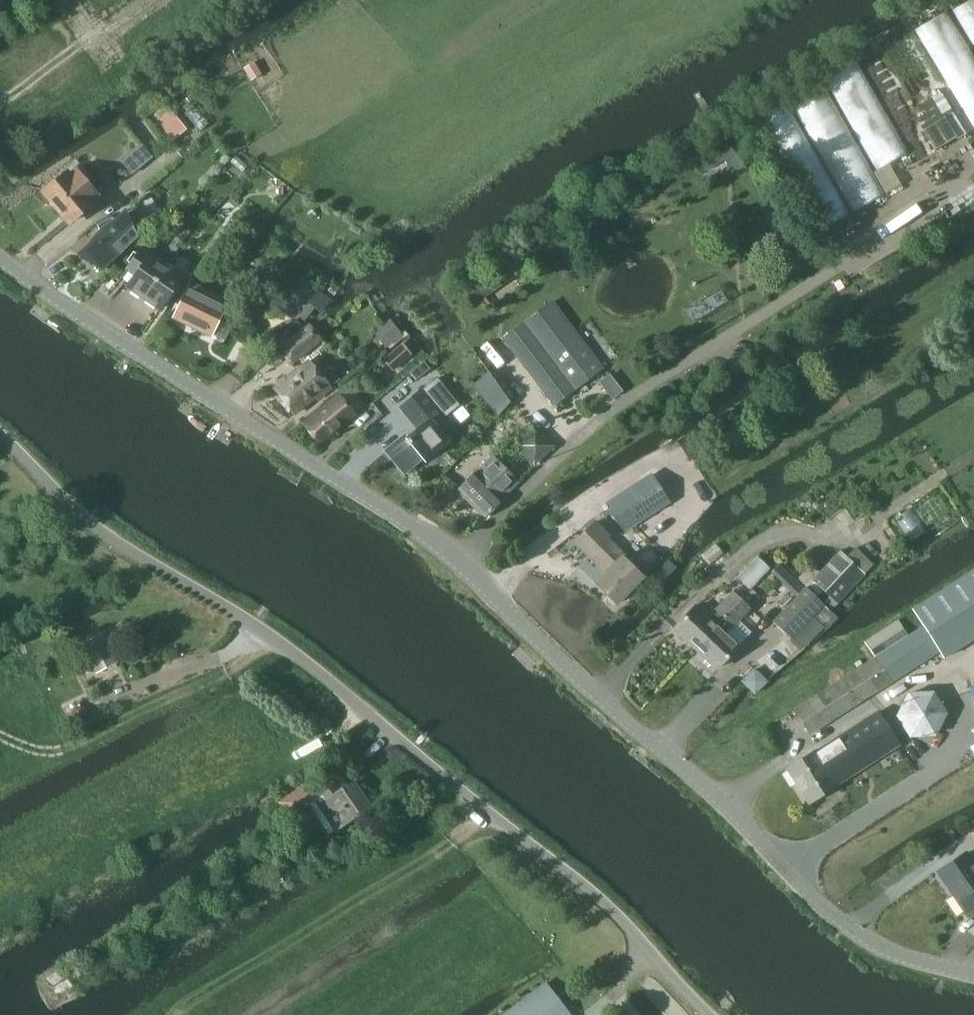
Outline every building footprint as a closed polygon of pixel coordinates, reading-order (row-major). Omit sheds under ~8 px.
[(972,40),(973,40),(973,0),(963,0),(955,3),(972,40)] [(921,22),(973,123),(973,50),(951,6),(921,22)] [(799,100),(852,207),(903,182),(891,157),(905,149),(862,62),(829,78),(832,83),(799,100)] [(150,114),(169,140),(189,126),(169,99),(150,114)] [(822,226),(854,209),(823,149),(817,152),(792,105),(766,118),(822,226)] [(934,145),(957,136),(948,113),(924,123),(934,145)] [(701,154),(711,180),(745,166),(735,141),(701,154)] [(68,175),(65,171),(43,189),(51,198),(51,202),(52,205),(55,208),(58,209),(61,210),(69,219),(90,201),(87,197),(94,191),(76,169),(68,175)] [(82,247),(79,253),(100,265),(100,266),(100,267),(137,233),(136,232),(135,232),(124,211),(118,213),(112,216),(111,214),(96,222),(98,227),(95,230),(90,235),(86,240),(84,244),(82,247)] [(144,298),(168,264),(153,253),(135,240),(119,263),(128,269),(120,280),(144,298)] [(168,264),(144,298),(161,309),(175,290),(178,292),(184,283),(180,280),(183,275),(168,264)] [(333,300),(304,277),(287,299),(309,316),(311,313),(319,319),(333,300)] [(210,336),(226,305),(212,298),(214,294),(192,283),(174,318),(210,336)] [(555,404),(602,368),(552,303),(505,339),(555,404)] [(405,336),(391,318),(373,332),(387,350),(405,336)] [(279,347),(290,361),(317,340),(306,326),(279,347)] [(383,360),(393,371),(412,354),(402,343),(383,360)] [(315,398),(328,388),(306,360),(284,378),(282,377),(275,383),(274,386),(272,388),(292,413),(313,396),(315,398)] [(614,395),(624,388),(612,370),(601,378),(614,395)] [(437,377),(399,408),(400,409),(403,407),(421,427),(408,438),(405,435),(386,451),(404,473),(422,457),(425,460),(448,441),(437,428),(449,418),(447,415),(459,404),(437,377)] [(338,395),(304,423),(321,443),(355,414),(338,395)] [(536,422),(517,442),(537,462),(556,442),(536,422)] [(499,499),(517,481),(493,456),(475,473),(474,472),(457,489),(484,517),(500,501),(499,499)] [(613,504),(601,512),(617,527),(627,517),(629,520),(652,497),(640,485),(618,508),(613,504)] [(616,604),(641,578),(630,567),(633,564),(607,538),(609,536),(595,523),(576,542),(607,572),(596,583),(616,604)] [(806,589),(824,605),(831,612),(873,567),(854,549),(846,558),(841,553),(806,589)] [(752,589),(771,568),(758,555),(738,576),(752,589)] [(781,559),(771,570),(797,592),(806,581),(781,559)] [(912,610),(923,627),(909,637),(899,622),(865,644),(875,659),(812,699),(806,689),(788,701),(810,734),(939,651),(943,658),(973,638),(973,571),(912,610)] [(774,623),(791,640),(824,605),(806,589),(774,623)] [(696,648),(741,601),(732,593),(716,610),(718,612),(710,621),(696,608),(676,629),(696,648)] [(741,601),(696,648),(718,668),(738,647),(724,634),(732,625),(734,627),(750,610),(741,601)] [(743,618),(752,626),(762,615),(753,607),(743,618)] [(101,637),(85,646),(97,669),(113,660),(101,637)] [(757,664),(743,676),(756,690),(769,678),(757,664)] [(942,709),(942,708),(942,703),(940,699),(938,696),(935,692),(929,688),(921,686),(914,687),(911,689),(906,691),(903,694),(901,698),(899,702),(899,706),(899,710),(899,715),(903,722),(906,725),(910,728),(913,729),(919,730),(923,730),(928,729),(931,728),(935,725),(938,722),(940,718),(942,714),(942,709)] [(82,721),(87,710),(75,705),(71,716),(82,721)] [(816,751),(788,769),(809,803),(837,786),(836,784),(899,742),(879,712),(816,752),(816,751)] [(347,786),(341,777),(340,775),(312,795),(304,784),(278,801),(288,816),(308,803),(329,834),(370,807),(353,782),(347,786)] [(973,878),(973,866),(966,853),(939,872),(953,892),(973,878)] [(953,892),(968,913),(973,909),(973,878),(953,892)] [(546,982),(503,1014),(572,1014),(546,982)]
